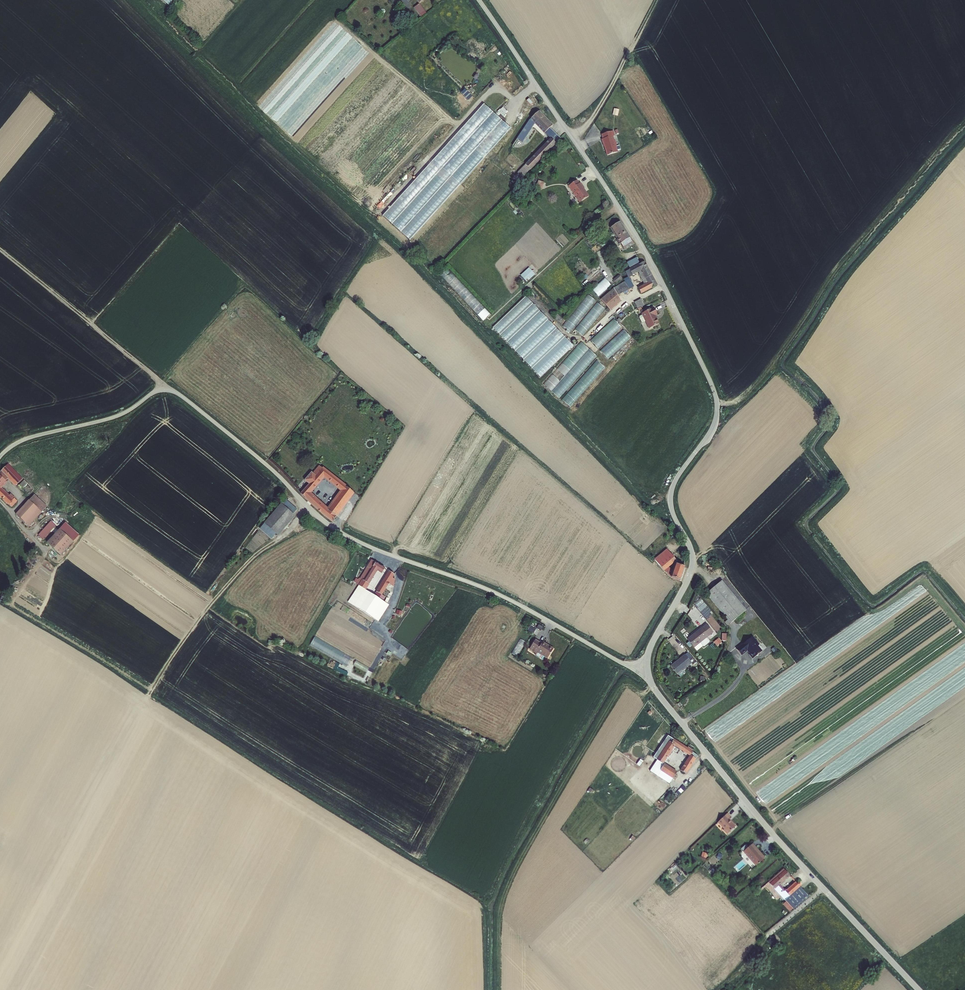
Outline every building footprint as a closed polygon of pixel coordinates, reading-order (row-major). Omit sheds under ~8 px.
[(426,13),(419,4),(414,8),(421,17),(426,13)] [(403,14),(405,20),(412,17),(410,11),(403,14)] [(391,19),(394,27),(401,25),(397,16),(391,19)] [(472,97),(465,89),(461,93),(468,101),(472,97)] [(484,105),(382,216),(409,241),(510,129),(484,105)] [(552,126),(538,112),(530,119),(534,124),(544,134),(544,133),(550,128),(552,126)] [(522,142),(534,124),(530,119),(529,120),(517,139),(522,142)] [(561,138),(550,128),(544,133),(550,139),(556,144),(561,138)] [(615,136),(613,131),(601,135),(603,139),(601,140),(603,147),(604,147),(607,156),(618,152),(618,151),(616,146),(617,145),(615,141),(614,141),(613,136),(615,136)] [(556,144),(550,138),(550,139),(525,165),(530,170),(531,170),(556,144)] [(512,178),(518,183),(530,170),(525,165),(512,178)] [(571,190),(579,203),(589,196),(584,189),(581,183),(579,184),(577,180),(568,187),(570,190),(571,190)] [(630,238),(620,222),(610,228),(617,239),(616,240),(619,243),(620,245),(621,244),(625,251),(634,245),(630,238)] [(637,258),(627,263),(630,268),(639,263),(637,258)] [(652,289),(658,285),(645,262),(639,265),(629,270),(632,276),(638,273),(639,274),(639,275),(644,283),(644,284),(643,285),(641,286),(640,287),(638,288),(641,294),(651,289),(652,289)] [(535,275),(529,268),(520,276),(527,283),(535,275)] [(623,280),(625,282),(613,289),(618,296),(634,287),(629,278),(633,276),(632,276),(629,270),(625,272),(628,277),(623,280)] [(619,276),(613,280),(616,284),(622,279),(619,276)] [(611,285),(604,278),(591,289),(598,297),(611,285)] [(613,289),(600,300),(610,311),(621,302),(618,296),(613,289)] [(565,327),(573,333),(596,299),(588,294),(565,327)] [(493,327),(540,378),(574,347),(527,296),(493,327)] [(641,299),(634,303),(638,309),(641,307),(641,308),(645,306),(641,299)] [(583,336),(606,309),(599,303),(575,329),(583,336)] [(649,329),(659,324),(656,317),(657,316),(653,308),(651,309),(647,311),(642,314),(641,314),(642,315),(645,322),(649,329)] [(614,319),(591,340),(599,348),(622,327),(614,319)] [(624,329),(601,351),(608,359),(632,337),(624,329)] [(582,342),(545,385),(560,398),(597,355),(582,342)] [(597,360),(563,400),(571,407),(605,367),(597,360)] [(8,467),(22,481),(25,479),(11,464),(8,467)] [(354,492),(346,486),(346,485),(323,466),(322,468),(319,465),(313,472),(311,471),(304,479),(308,483),(300,492),(305,497),(304,498),(317,510),(318,510),(320,511),(319,512),(332,522),(354,492)] [(16,499),(17,498),(14,495),(13,496),(11,495),(10,496),(2,488),(11,479),(18,486),(22,481),(8,467),(8,466),(0,474),(0,494),(11,504),(16,499)] [(20,485),(23,489),(29,483),(26,479),(20,485)] [(27,497),(31,501),(39,510),(44,505),(33,492),(27,497)] [(285,498),(281,503),(293,514),(297,509),(285,498)] [(39,510),(31,501),(18,514),(27,522),(39,510)] [(280,503),(264,523),(276,533),(278,535),(295,516),(293,514),(281,503),(280,503)] [(55,522),(50,517),(37,530),(42,535),(55,522)] [(61,522),(58,525),(72,538),(77,532),(63,519),(61,522)] [(271,539),(276,533),(264,523),(259,528),(271,539)] [(639,523),(629,533),(633,537),(643,526),(639,523)] [(72,538),(58,525),(46,539),(60,551),(72,538)] [(670,576),(672,570),(669,567),(677,560),(667,549),(654,559),(664,571),(670,576)] [(371,559),(356,583),(359,585),(366,590),(369,584),(377,571),(382,573),(385,568),(383,567),(383,566),(382,566),(381,566),(378,564),(377,563),(375,562),(371,559)] [(675,563),(672,570),(670,576),(671,577),(671,578),(680,581),(685,566),(675,563)] [(376,591),(382,595),(389,584),(394,587),(395,579),(393,578),(395,574),(388,570),(376,591)] [(731,623),(746,610),(722,580),(706,593),(728,620),(730,623),(731,623)] [(374,595),(359,585),(348,602),(378,622),(389,605),(385,602),(383,601),(374,595)] [(376,591),(374,595),(383,601),(385,597),(382,595),(376,591)] [(713,632),(707,623),(702,627),(701,627),(687,639),(694,648),(707,637),(713,632)] [(536,629),(530,625),(527,630),(533,633),(536,629)] [(347,667),(352,658),(315,636),(310,645),(347,667)] [(742,644),(736,649),(741,656),(747,651),(749,654),(753,659),(763,651),(758,645),(760,644),(753,636),(743,644),(742,644)] [(707,637),(694,648),(697,651),(703,646),(704,647),(710,642),(710,641),(707,637)] [(526,642),(520,639),(511,653),(517,657),(526,642)] [(541,643),(535,639),(529,649),(536,653),(535,654),(535,656),(539,658),(541,657),(542,655),(547,659),(554,648),(542,641),(541,643)] [(685,654),(670,666),(678,675),(678,674),(683,670),(692,663),(685,654)] [(369,667),(356,660),(353,665),(366,672),(369,667)] [(340,664),(336,662),(333,669),(336,671),(346,676),(348,672),(338,668),(340,664)] [(693,751),(675,739),(674,740),(668,736),(653,757),(657,760),(664,764),(675,746),(689,756),(680,770),(686,774),(696,759),(698,755),(693,752),(693,751)] [(664,764),(657,760),(650,771),(669,784),(673,778),(672,779),(660,771),(665,764),(664,764)] [(677,772),(665,764),(660,771),(672,779),(673,778),(677,772)] [(731,816),(728,813),(718,823),(724,829),(723,830),(727,834),(736,826),(729,818),(731,816)] [(756,866),(764,859),(758,852),(760,851),(753,844),(748,847),(744,851),(743,852),(756,866)] [(769,884),(785,870),(783,869),(768,882),(769,884)] [(790,876),(785,870),(769,884),(786,901),(793,909),(808,896),(795,882),(786,890),(786,889),(785,890),(784,890),(780,885),(790,876)] [(786,901),(783,904),(790,912),(793,909),(786,901)] [(779,943),(774,936),(768,941),(773,948),(779,943)]
